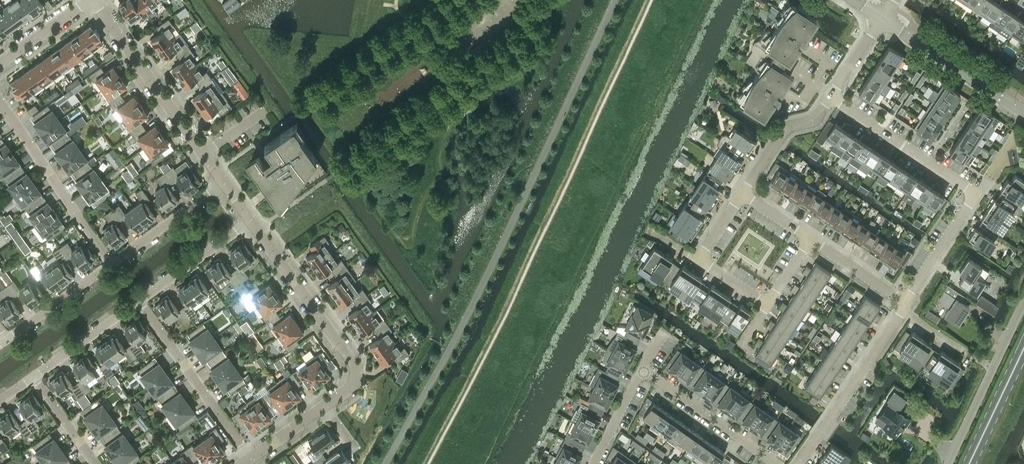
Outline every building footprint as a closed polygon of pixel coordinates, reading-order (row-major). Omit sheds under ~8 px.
[(25,0),(16,0),(13,2),(24,18),(27,15),(28,16),(34,13),(25,0)] [(34,13),(39,9),(39,7),(42,5),(39,0),(25,0),(34,13)] [(53,7),(48,0),(44,3),(49,9),(53,7)] [(141,4),(136,7),(130,0),(124,0),(119,4),(126,14),(123,16),(128,23),(140,15),(143,19),(149,15),(141,4)] [(161,0),(146,0),(141,4),(149,15),(155,10),(152,6),(161,0)] [(222,4),(228,13),(241,4),(237,0),(226,0),(222,4)] [(965,3),(974,9),(979,0),(966,0),(965,3)] [(982,15),(992,0),(979,0),(974,9),(982,15)] [(1005,0),(1001,0),(999,4),(993,0),(992,0),(982,15),(992,21),(1005,0)] [(989,25),(998,31),(1011,12),(1005,8),(1008,2),(1005,0),(992,21),(989,25)] [(24,18),(13,2),(4,8),(16,25),(22,21),(21,20),(24,18)] [(752,109),(764,116),(774,100),(774,99),(777,102),(779,101),(780,99),(780,97),(780,95),(779,95),(778,94),(780,91),(780,92),(791,75),(783,70),(800,45),(799,44),(801,41),(803,43),(802,43),(804,43),(806,42),(808,40),(808,38),(804,37),(805,36),(816,20),(805,13),(807,10),(798,5),(797,7),(791,4),(772,34),(766,30),(759,40),(758,40),(756,41),(754,43),(752,45),(751,47),(751,50),(752,51),(745,61),(759,70),(739,100),(744,103),(742,106),(751,111),(752,109)] [(4,8),(0,12),(0,21),(7,30),(10,28),(11,29),(16,25),(4,8)] [(1009,33),(1023,12),(1020,10),(1017,16),(1011,12),(998,31),(1007,37),(1009,33)] [(1023,12),(1009,33),(1019,39),(1022,41),(1023,41),(1023,21),(1022,20),(1023,17),(1023,12)] [(158,49),(175,36),(169,28),(173,25),(168,18),(157,27),(161,32),(150,40),(153,45),(154,44),(158,49)] [(84,32),(81,34),(91,49),(101,42),(98,37),(100,36),(95,29),(93,30),(90,26),(83,31),(84,32)] [(190,48),(179,33),(175,36),(158,49),(161,53),(160,55),(163,59),(174,51),(178,56),(190,48)] [(77,35),(70,40),(82,56),(91,49),(81,34),(77,36),(77,35)] [(64,46),(61,48),(72,63),(82,56),(70,40),(63,45),(64,46)] [(882,55),(897,65),(904,56),(888,45),(882,55)] [(57,49),(50,54),(62,70),(72,63),(61,48),(58,50),(57,49)] [(190,48),(178,56),(182,61),(171,70),(174,74),(175,73),(179,78),(196,66),(190,57),(194,54),(190,48)] [(110,51),(104,55),(107,59),(113,55),(110,51)] [(45,60),(42,62),(52,77),(62,70),(50,54),(44,59),(45,60)] [(876,64),(891,74),(897,65),(882,55),(876,64)] [(37,63),(31,68),(42,84),(52,77),(42,62),(38,64),(37,63)] [(89,67),(92,70),(98,65),(96,62),(89,67)] [(891,74),(876,64),(870,73),(885,83),(886,83),(891,74)] [(101,67),(89,75),(94,81),(96,80),(103,88),(120,76),(116,71),(117,70),(114,66),(105,72),(101,67)] [(196,66),(179,78),(182,83),(181,84),(184,88),(195,80),(199,85),(211,77),(206,71),(202,74),(196,66)] [(92,70),(89,67),(83,71),(85,75),(92,70)] [(25,74),(22,76),(33,91),(42,84),(31,68),(24,72),(25,74)] [(890,86),(886,83),(885,83),(870,73),(864,82),(879,92),(880,92),(884,95),(890,86)] [(19,78),(18,77),(11,82),(14,87),(13,88),(18,95),(19,94),(23,98),(33,91),(22,76),(19,78)] [(120,76),(103,88),(109,97),(106,98),(111,105),(122,96),(118,91),(128,84),(124,80),(123,81),(120,76)] [(203,91),(192,99),(195,103),(196,102),(200,107),(217,95),(221,92),(223,90),(217,82),(215,83),(211,77),(199,85),(203,91)] [(71,83),(74,86),(80,82),(78,78),(71,83)] [(873,101),(879,92),(864,82),(858,91),(873,101)] [(74,86),(71,83),(65,87),(67,91),(74,86)] [(938,92),(953,102),(959,93),(944,83),(938,92)] [(938,92),(933,89),(927,98),(932,101),(947,111),(953,102),(938,92)] [(50,95),(53,98),(59,93),(57,90),(50,95)] [(217,95),(200,107),(203,112),(202,113),(205,117),(216,109),(220,115),(232,107),(227,100),(221,92),(217,95)] [(53,98),(50,95),(44,99),(46,103),(53,98)] [(141,105),(137,100),(138,99),(135,95),(126,102),(122,96),(111,105),(115,111),(113,112),(119,120),(123,117),(124,117),(141,105)] [(926,110),(941,120),(947,111),(932,101),(926,110)] [(28,110),(31,114),(38,109),(35,105),(28,110)] [(41,132),(58,120),(48,105),(33,116),(39,125),(37,127),(41,132)] [(141,105),(124,117),(123,118),(130,126),(127,128),(132,134),(143,126),(139,120),(149,114),(145,109),(144,110),(141,105)] [(1000,120),(984,109),(979,106),(973,115),(993,129),(1000,120)] [(926,110),(920,119),(935,129),(941,120),(926,110)] [(967,124),(982,135),(987,138),(993,129),(973,115),(967,124)] [(825,138),(834,144),(848,123),(845,121),(841,127),(829,119),(815,139),(821,143),(825,138)] [(935,129),(920,119),(914,128),(929,138),(935,129)] [(54,145),(69,135),(58,120),(41,132),(45,138),(47,136),(54,145)] [(256,151),(245,159),(249,163),(266,187),(266,188),(268,191),(271,194),(271,195),(279,206),(323,175),(326,172),(327,172),(300,135),(304,133),(297,122),(293,125),(292,125),(289,127),(282,132),(279,135),(264,145),(267,150),(271,155),(269,157),(268,155),(267,156),(268,157),(263,161),(259,156),(256,151)] [(853,135),(847,131),(851,125),(848,123),(834,144),(830,149),(839,155),(840,155),(853,135)] [(143,126),(132,134),(136,140),(138,138),(144,147),(162,134),(158,130),(159,129),(156,124),(147,131),(143,126)] [(982,135),(967,124),(961,133),(976,144),(982,135)] [(719,138),(743,154),(746,149),(749,151),(755,141),(751,138),(752,136),(744,130),(743,133),(736,128),(730,137),(726,133),(721,134),(719,138)] [(849,161),(866,135),(863,133),(859,139),(853,135),(840,155),(849,161)] [(976,144),(961,133),(955,142),(970,153),(976,144)] [(162,134),(144,147),(145,147),(140,150),(146,159),(148,157),(153,163),(164,155),(160,149),(170,143),(166,138),(165,139),(162,134)] [(62,161),(79,149),(69,135),(54,145),(60,155),(58,156),(62,161)] [(866,135),(849,161),(858,167),(871,147),(865,143),(869,137),(866,135)] [(740,159),(743,154),(719,138),(717,142),(718,146),(722,149),(716,157),(736,170),(742,161),(740,159)] [(8,148),(6,149),(0,141),(0,162),(12,153),(8,148)] [(949,152),(968,165),(975,155),(970,153),(955,142),(949,152)] [(877,151),(871,147),(858,167),(867,173),(870,168),(884,147),(881,145),(877,151)] [(887,149),(884,147),(870,168),(879,174),(889,159),(883,155),(887,149)] [(75,175),(90,164),(79,149),(62,161),(66,167),(68,166),(75,175)] [(20,169),(14,160),(16,159),(12,153),(0,162),(0,173),(5,180),(20,169)] [(707,172),(724,183),(727,178),(729,180),(736,170),(716,157),(707,172)] [(889,159),(879,174),(888,180),(902,159),(899,157),(895,163),(889,159)] [(902,159),(888,180),(897,186),(907,171),(901,167),(905,161),(902,159)] [(164,172),(172,183),(176,180),(187,195),(193,191),(192,190),(197,186),(196,185),(200,182),(185,161),(175,169),(173,166),(164,172)] [(787,175),(790,171),(775,162),(767,175),(771,178),(768,183),(774,186),(773,189),(776,191),(787,175)] [(83,191),(100,178),(90,164),(75,175),(81,184),(79,185),(83,191)] [(16,195),(33,182),(29,177),(27,178),(20,169),(5,180),(16,195)] [(897,186),(906,192),(920,171),(917,169),(913,175),(907,171),(897,186)] [(787,175),(776,191),(780,193),(781,191),(787,195),(796,181),(798,177),(790,171),(787,175)] [(915,198),(925,183),(919,179),(923,173),(920,171),(906,192),(915,198)] [(172,183),(164,172),(156,178),(162,186),(155,191),(158,196),(155,199),(162,210),(166,207),(167,208),(172,204),(173,205),(179,201),(168,186),(172,183)] [(697,186),(716,199),(723,189),(720,188),(724,183),(707,172),(697,186)] [(1015,174),(1010,181),(1007,179),(1000,189),(1003,190),(999,195),(1022,210),(1023,209),(1017,205),(1019,201),(1023,194),(1023,180),(1015,174)] [(796,181),(787,195),(792,198),(791,201),(794,203),(805,187),(808,183),(799,177),(798,177),(796,181)] [(96,204),(105,198),(111,193),(100,178),(83,191),(87,196),(89,195),(96,204)] [(925,183),(915,198),(924,204),(938,183),(935,181),(931,187),(925,183)] [(26,209),(41,198),(35,189),(37,188),(33,182),(16,195),(26,209)] [(805,187),(794,203),(798,205),(799,203),(805,207),(814,193),(817,189),(808,183),(805,187)] [(938,183),(924,204),(933,210),(936,206),(941,209),(948,199),(943,196),(943,195),(937,191),(941,185),(938,183)] [(687,201),(704,212),(708,207),(710,209),(716,199),(697,186),(687,201)] [(133,207),(145,224),(150,220),(151,221),(156,217),(145,202),(149,199),(142,188),(135,193),(141,201),(133,207)] [(814,193),(805,207),(810,210),(809,213),(812,215),(823,199),(814,193)] [(987,208),(1007,221),(1013,211),(1019,215),(1022,210),(999,195),(996,200),(994,198),(987,208)] [(37,224),(54,212),(50,206),(48,208),(41,198),(26,209),(37,224)] [(823,199),(812,215),(816,217),(817,215),(823,219),(832,205),(823,199)] [(704,212),(687,201),(678,215),(697,228),(704,218),(701,217),(704,212)] [(145,224),(133,207),(125,213),(119,205),(112,209),(120,220),(125,217),(136,232),(141,228),(140,227),(145,224)] [(832,205),(823,219),(828,222),(827,225),(830,227),(841,211),(832,205)] [(841,231),(853,213),(844,207),(841,211),(830,227),(834,229),(835,227),(841,231)] [(1007,221),(987,208),(981,217),(983,219),(980,224),(997,235),(1007,221)] [(120,220),(112,209),(104,215),(110,223),(103,228),(107,233),(103,236),(111,247),(115,244),(115,245),(121,241),(122,242),(127,238),(116,223),(120,220)] [(48,239),(63,228),(56,219),(58,217),(54,212),(37,224),(48,239)] [(691,238),(697,228),(678,215),(674,213),(667,223),(671,225),(668,230),(685,241),(688,236),(691,238)] [(848,239),(859,223),(861,219),(853,213),(841,231),(846,234),(845,237),(848,239)] [(859,243),(868,229),(859,223),(848,239),(852,241),(853,239),(859,243)] [(987,250),(997,235),(980,224),(977,229),(974,227),(968,237),(972,240),(971,242),(979,248),(980,245),(987,250)] [(866,251),(877,235),(868,229),(859,243),(864,246),(863,249),(866,251)] [(886,241),(877,235),(866,251),(870,253),(871,251),(877,255),(886,241)] [(331,254),(324,245),(329,242),(324,236),(309,247),(313,252),(305,258),(309,262),(310,261),(314,266),(331,254)] [(884,263),(895,247),(895,246),(886,241),(877,255),(882,258),(881,261),(884,263)] [(59,248),(67,258),(71,255),(82,271),(87,267),(87,266),(92,262),(91,261),(95,258),(87,247),(83,250),(80,245),(73,250),(67,242),(59,248)] [(234,270),(242,281),(248,276),(242,268),(255,259),(244,243),(240,246),(239,245),(234,249),(233,247),(228,251),(239,267),(234,270)] [(899,262),(903,265),(912,252),(897,243),(895,246),(895,247),(884,263),(888,265),(889,263),(895,267),(899,262)] [(658,277),(664,282),(676,265),(671,261),(673,259),(654,247),(639,269),(656,281),(658,277)] [(67,258),(59,248),(52,252),(59,261),(50,266),(62,283),(67,280),(68,281),(73,277),(62,262),(67,258)] [(345,265),(341,259),(337,262),(331,254),(314,266),(317,271),(316,272),(319,276),(330,268),(334,273),(345,265)] [(234,287),(242,281),(234,270),(230,273),(219,257),(213,261),(214,263),(209,266),(210,267),(206,270),(214,281),(220,290),(231,282),(234,287)] [(964,274),(959,283),(977,294),(985,282),(982,281),(988,272),(989,272),(981,267),(982,267),(968,258),(959,271),(964,274)] [(804,268),(824,282),(831,272),(816,262),(811,268),(806,265),(804,268)] [(62,283),(50,266),(42,272),(36,264),(30,269),(37,279),(42,276),(53,292),(58,288),(57,287),(62,283)] [(338,279),(326,287),(330,291),(331,290),(334,295),(352,283),(356,280),(345,265),(334,273),(338,279)] [(679,291),(692,272),(682,265),(680,268),(676,265),(664,282),(679,291)] [(824,282),(804,268),(802,272),(807,275),(803,281),(818,291),(824,282)] [(693,301),(705,284),(700,281),(702,278),(692,272),(679,291),(693,301)] [(220,297),(212,286),(207,289),(196,274),(191,277),(192,279),(187,282),(199,299),(207,293),(213,301),(220,297)] [(22,314),(11,299),(15,296),(7,285),(1,275),(0,276),(0,286),(2,288),(0,290),(0,307),(2,309),(0,310),(0,315),(5,322),(9,319),(10,321),(15,317),(16,318),(22,314)] [(7,285),(15,296),(19,292),(30,308),(36,304),(35,303),(40,299),(39,298),(43,295),(36,284),(32,287),(28,282),(20,288),(14,280),(7,285)] [(818,291),(803,281),(799,286),(794,283),(792,286),(812,300),(818,291)] [(199,299),(187,282),(182,286),(181,284),(176,288),(187,304),(182,307),(190,318),(197,313),(191,305),(199,299)] [(275,293),(272,288),(273,288),(270,283),(261,290),(257,284),(245,292),(250,299),(248,300),(254,309),(258,306),(275,293)] [(352,283),(334,295),(338,300),(337,301),(340,306),(351,297),(355,303),(366,294),(362,288),(358,292),(352,283)] [(693,301),(708,310),(721,291),(711,285),(709,287),(705,284),(693,301)] [(965,296),(953,288),(947,284),(939,297),(944,300),(949,293),(956,298),(945,314),(958,323),(969,306),(962,301),(965,296)] [(812,300),(792,286),(790,290),(795,293),(791,299),(806,309),(812,300)] [(708,310),(723,320),(734,303),(729,300),(731,297),(721,291),(708,310)] [(258,306),(264,314),(262,316),(267,322),(278,314),(274,308),(283,302),(280,297),(279,298),(275,293),(258,306)] [(190,318),(182,307),(178,310),(167,294),(162,298),(163,300),(157,303),(158,304),(154,307),(162,318),(166,315),(169,320),(176,315),(182,324),(190,318)] [(366,294),(355,303),(359,308),(347,316),(351,321),(352,320),(355,324),(373,312),(366,304),(371,301),(366,294)] [(981,294),(975,302),(994,314),(998,306),(981,294)] [(859,305),(879,318),(881,315),(876,311),(880,305),(865,295),(859,305)] [(800,318),(806,309),(791,299),(787,305),(782,301),(780,305),(800,318)] [(832,305),(826,301),(823,306),(828,310),(832,305)] [(654,317),(651,315),(652,313),(635,302),(629,313),(632,314),(625,327),(628,328),(624,334),(637,341),(642,331),(644,332),(648,323),(650,324),(654,317)] [(739,306),(734,303),(723,320),(737,330),(742,323),(744,325),(749,317),(747,315),(750,310),(740,304),(739,306)] [(779,317),(794,327),(800,318),(780,305),(778,308),(783,311),(779,317)] [(853,314),(868,324),(872,318),(877,321),(879,318),(859,305),(853,314)] [(278,314),(267,322),(271,328),(273,326),(279,335),(296,323),(293,318),(294,317),(291,312),(282,319),(278,314)] [(373,312),(355,324),(359,329),(358,330),(361,335),(372,327),(376,332),(387,324),(383,318),(379,321),(373,312)] [(847,323),(867,336),(869,333),(864,329),(868,324),(853,314),(847,323)] [(794,327),(779,317),(775,323),(770,319),(768,323),(788,336),(794,327)] [(129,345),(137,356),(145,350),(139,342),(146,337),(142,332),(146,329),(139,318),(135,321),(134,320),(128,324),(128,323),(122,327),(133,342),(129,345)] [(830,326),(833,322),(827,318),(824,322),(830,326)] [(203,323),(188,333),(195,343),(193,344),(197,350),(214,338),(203,323)] [(288,351),(294,347),(299,343),(295,337),(304,331),(301,326),(300,327),(296,323),(279,335),(285,343),(283,345),(288,351)] [(788,336),(768,323),(766,326),(771,329),(767,335),(782,345),(788,336)] [(867,336),(847,323),(841,332),(856,342),(860,336),(865,339),(867,336)] [(387,324),(376,332),(380,337),(368,346),(372,350),(373,349),(376,354),(394,341),(387,333),(392,330),(387,324)] [(909,357),(922,338),(912,331),(910,333),(905,330),(894,347),(909,357)] [(835,341),(855,354),(857,351),(852,348),(856,342),(841,332),(835,341)] [(137,356),(129,345),(125,348),(113,333),(108,337),(109,338),(105,341),(116,358),(124,352),(130,361),(137,356)] [(610,342),(606,348),(632,361),(636,353),(632,351),(637,341),(624,334),(621,341),(614,338),(610,342)] [(776,354),(782,345),(767,335),(763,341),(758,337),(756,341),(776,354)] [(214,338),(197,350),(200,355),(202,354),(209,363),(224,352),(214,338)] [(909,357),(923,367),(934,350),(930,347),(931,344),(922,338),(909,357)] [(116,358),(105,341),(99,345),(98,344),(93,348),(104,363),(100,366),(107,377),(114,372),(108,364),(116,358)] [(397,362),(409,353),(404,347),(400,350),(394,341),(376,354),(380,359),(378,360),(382,364),(393,356),(397,362)] [(767,368),(776,354),(756,341),(754,344),(759,347),(755,354),(757,355),(754,360),(767,368)] [(829,350),(844,360),(847,354),(852,358),(855,354),(835,341),(829,350)] [(604,354),(602,360),(607,362),(609,363),(606,370),(619,377),(624,367),(627,369),(632,361),(606,348),(604,354)] [(673,372),(678,375),(690,358),(677,349),(664,369),(671,374),(673,372)] [(823,359),(843,372),(845,369),(840,366),(844,360),(829,350),(823,359)] [(923,367),(938,376),(951,357),(941,350),(939,353),(934,350),(923,367)] [(224,352),(209,363),(216,372),(214,374),(217,379),(235,367),(224,352)] [(307,365),(320,382),(325,378),(325,380),(330,376),(327,372),(326,370),(331,366),(321,352),(315,356),(314,354),(305,360),(307,365)] [(77,382),(85,393),(91,389),(85,380),(94,374),(91,369),(95,366),(87,355),(83,358),(82,357),(77,361),(76,360),(71,364),(82,379),(77,382)] [(951,357),(938,376),(953,386),(964,369),(959,366),(960,363),(951,357)] [(690,358),(678,375),(683,379),(681,381),(688,386),(702,367),(690,358)] [(148,385),(165,372),(161,367),(159,368),(153,359),(137,370),(148,385)] [(817,368),(832,378),(835,372),(840,376),(843,372),(823,359),(817,368)] [(783,370),(788,373),(792,367),(787,364),(783,370)] [(291,373),(299,384),(305,381),(311,390),(316,387),(315,385),(320,382),(307,365),(299,371),(297,369),(291,373)] [(235,367),(217,379),(221,385),(223,383),(230,393),(245,382),(235,367)] [(702,367),(688,386),(695,391),(697,389),(702,393),(714,375),(702,367)] [(811,377),(831,390),(833,387),(828,384),(832,378),(817,368),(811,377)] [(85,393),(77,382),(73,385),(62,370),(56,374),(57,375),(52,379),(53,380),(49,383),(57,394),(60,391),(64,396),(71,391),(77,399),(85,393)] [(617,388),(614,387),(619,377),(606,370),(602,377),(595,373),(589,384),(595,387),(613,396),(617,388)] [(159,399),(174,388),(167,379),(169,378),(165,372),(148,385),(159,399)] [(276,382),(291,403),(295,399),(296,401),(301,397),(294,388),(299,384),(291,373),(286,377),(285,376),(276,382)] [(706,398),(713,403),(727,384),(714,375),(702,393),(707,396),(706,398)] [(831,390),(811,377),(804,386),(819,396),(823,390),(828,394),(831,390)] [(262,394),(270,405),(276,401),(282,411),(287,408),(286,406),(291,403),(276,382),(267,389),(268,390),(262,394)] [(727,384),(713,403),(720,408),(722,406),(727,410),(739,393),(727,384)] [(606,402),(609,404),(613,396),(595,387),(589,398),(591,399),(588,406),(601,412),(606,402)] [(169,414),(186,401),(182,396),(180,397),(174,388),(159,399),(169,414)] [(246,403),(261,424),(266,420),(267,422),(271,418),(265,409),(270,405),(262,394),(259,390),(253,394),(255,396),(246,402),(246,403)] [(888,402),(878,417),(878,418),(879,417),(883,421),(880,425),(895,435),(900,428),(902,430),(904,426),(905,427),(910,420),(898,412),(907,399),(894,390),(886,400),(888,402)] [(730,416),(736,420),(737,421),(751,401),(739,393),(727,410),(732,414),(730,416)] [(24,421),(31,432),(40,426),(34,417),(41,412),(37,408),(41,405),(33,394),(29,397),(29,396),(23,400),(22,398),(17,402),(28,418),(24,421)] [(809,400),(815,403),(818,399),(812,395),(809,400)] [(98,398),(82,409),(89,419),(87,420),(91,425),(108,413),(98,398)] [(186,401),(169,414),(180,429),(195,418),(188,408),(190,407),(186,401)] [(642,405),(638,413),(643,416),(652,422),(652,423),(662,408),(653,401),(648,409),(642,405)] [(751,401),(737,421),(745,426),(746,424),(751,427),(763,410),(751,401)] [(261,424),(246,403),(237,409),(238,411),(232,415),(241,427),(246,422),(253,432),(257,429),(256,427),(261,424)] [(599,424),(595,422),(601,412),(588,406),(584,412),(577,408),(571,419),(576,422),(595,432),(599,424)] [(24,421),(19,424),(8,408),(3,412),(4,414),(0,416),(0,428),(3,432),(7,429),(10,434),(19,428),(25,436),(31,432),(24,421)] [(652,422),(649,427),(658,433),(659,431),(661,429),(671,414),(662,408),(652,423),(652,422)] [(763,410),(751,427),(756,431),(755,433),(762,438),(776,419),(763,410)] [(108,413),(91,425),(95,431),(97,430),(104,439),(119,428),(108,413)] [(671,414),(661,429),(669,435),(670,435),(680,420),(671,414)] [(771,441),(776,445),(788,428),(776,419),(762,438),(769,443),(771,441)] [(669,435),(666,439),(676,445),(678,441),(689,427),(680,420),(670,435),(669,435)] [(569,441),(582,448),(587,438),(591,440),(595,432),(576,422),(571,433),(573,434),(569,441)] [(202,440),(214,457),(219,454),(220,455),(225,452),(218,443),(224,439),(215,427),(209,432),(211,434),(202,440)] [(689,427),(678,441),(687,448),(698,433),(689,427)] [(119,428),(104,439),(110,448),(108,449),(112,455),(129,442),(119,428)] [(788,428),(776,445),(781,448),(779,451),(787,456),(801,436),(788,428)] [(314,463),(324,455),(321,450),(335,440),(327,429),(309,441),(314,449),(308,454),(314,463)] [(696,454),(706,439),(698,433),(687,448),(696,454)] [(43,460),(60,448),(56,442),(54,444),(47,434),(32,445),(43,460)] [(3,452),(9,448),(1,437),(0,438),(0,449),(3,452)] [(705,460),(715,445),(706,439),(696,454),(705,460)] [(202,440),(194,446),(192,444),(186,448),(194,460),(199,456),(205,463),(208,463),(210,462),(210,461),(214,457),(202,440)] [(570,463),(579,463),(581,460),(577,458),(582,448),(569,441),(566,448),(564,447),(558,458),(570,463)] [(112,455),(116,460),(118,459),(122,463),(131,463),(140,457),(129,442),(112,455)] [(851,457),(832,443),(826,451),(827,452),(818,463),(835,463),(838,460),(844,463),(846,463),(851,457)] [(628,456),(613,445),(607,457),(611,461),(609,463),(623,463),(628,456)] [(715,445),(705,460),(711,463),(716,463),(724,452),(715,445)] [(69,463),(62,455),(64,453),(60,448),(43,460),(46,463),(68,463),(69,463)] [(186,448),(180,453),(181,455),(173,461),(175,463),(189,463),(194,460),(186,448)] [(325,455),(312,463),(343,463),(349,460),(341,449),(327,459),(325,455)] [(637,462),(628,456),(623,463),(636,463),(637,462)]
